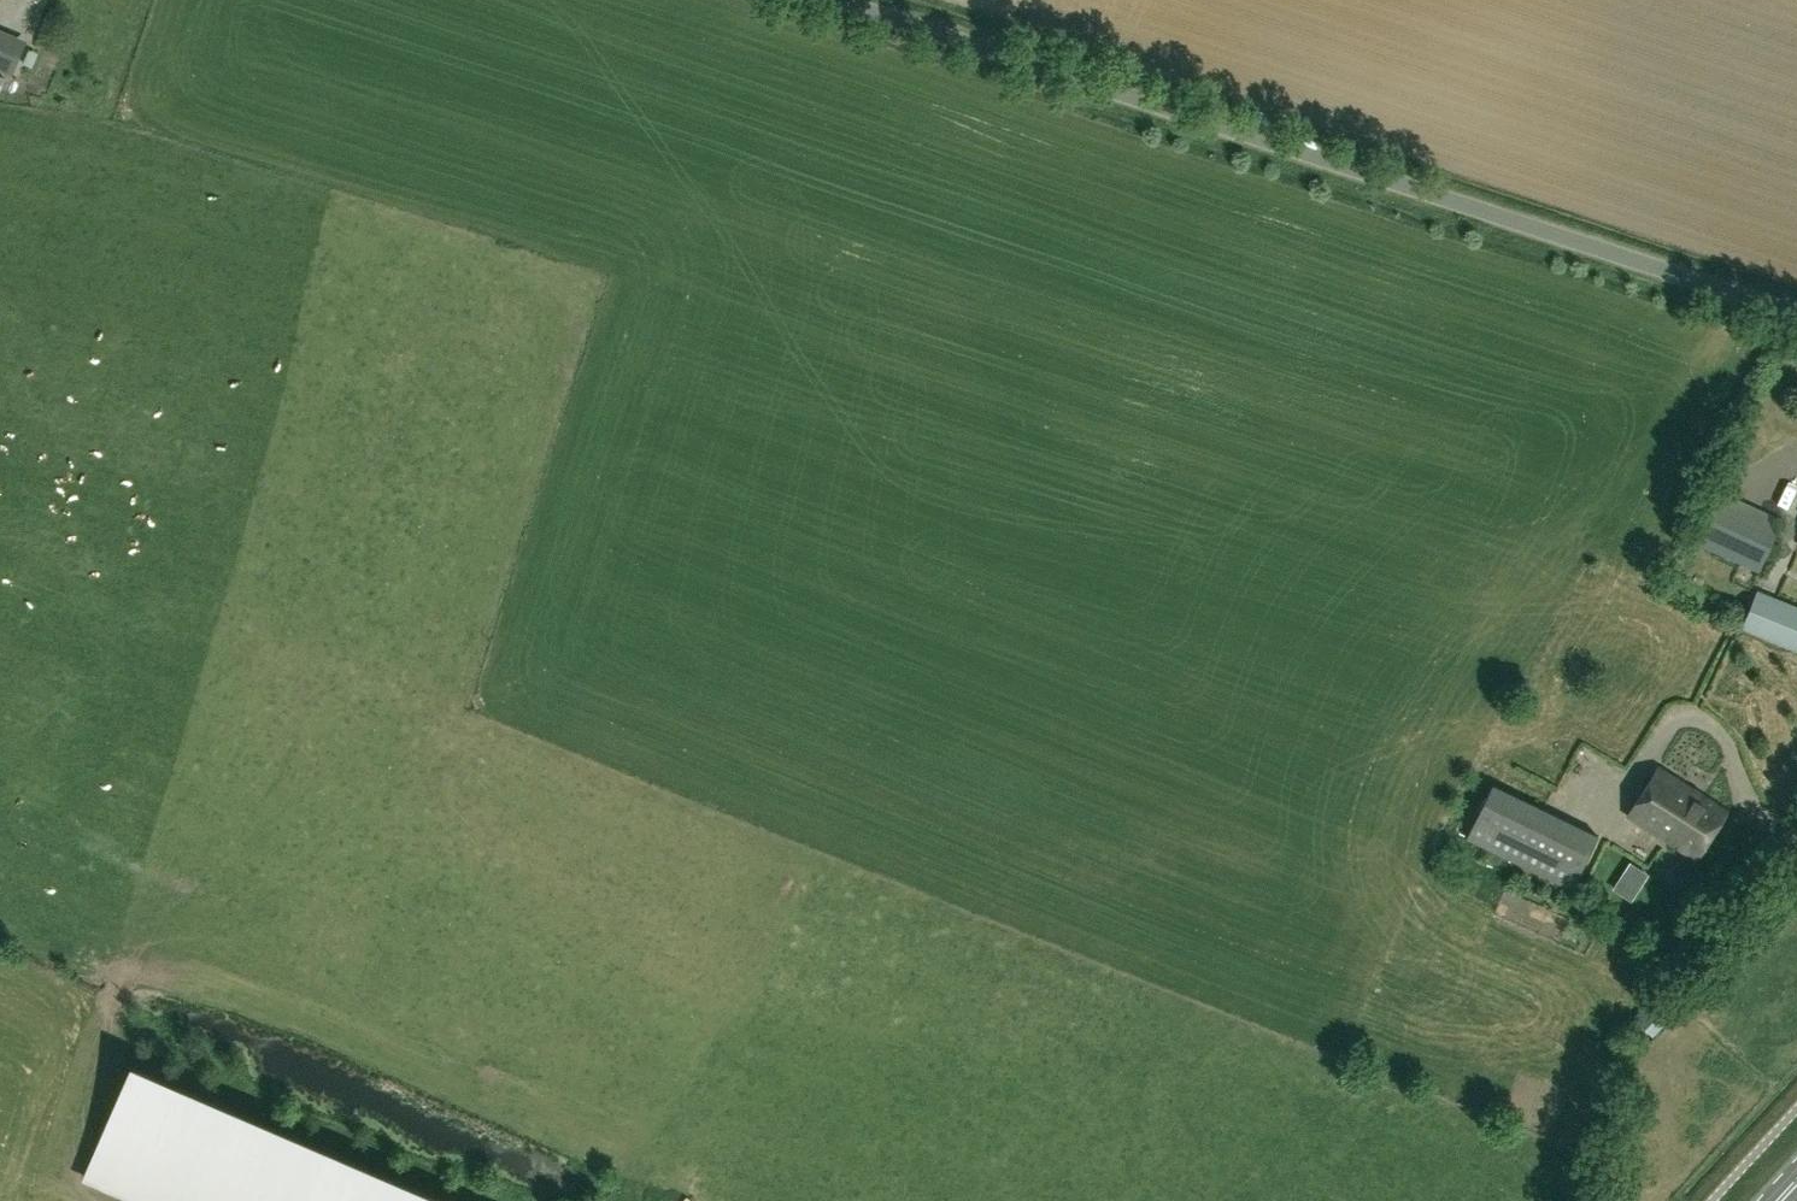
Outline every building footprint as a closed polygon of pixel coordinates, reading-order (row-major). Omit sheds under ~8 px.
[(1785,519),(1756,506),(1726,494),(1701,546),(1761,572),(1785,519)] [(1796,654),(1796,612),(1758,596),(1743,634),(1796,654)] [(1630,817),(1699,860),(1728,813),(1659,770),(1630,817)] [(1598,836),(1494,786),(1469,838),(1572,889),(1598,836)] [(1656,997),(1635,1019),(1646,1030),(1667,1007),(1656,997)] [(129,1069),(83,1180),(134,1200),(444,1200),(129,1069)]
